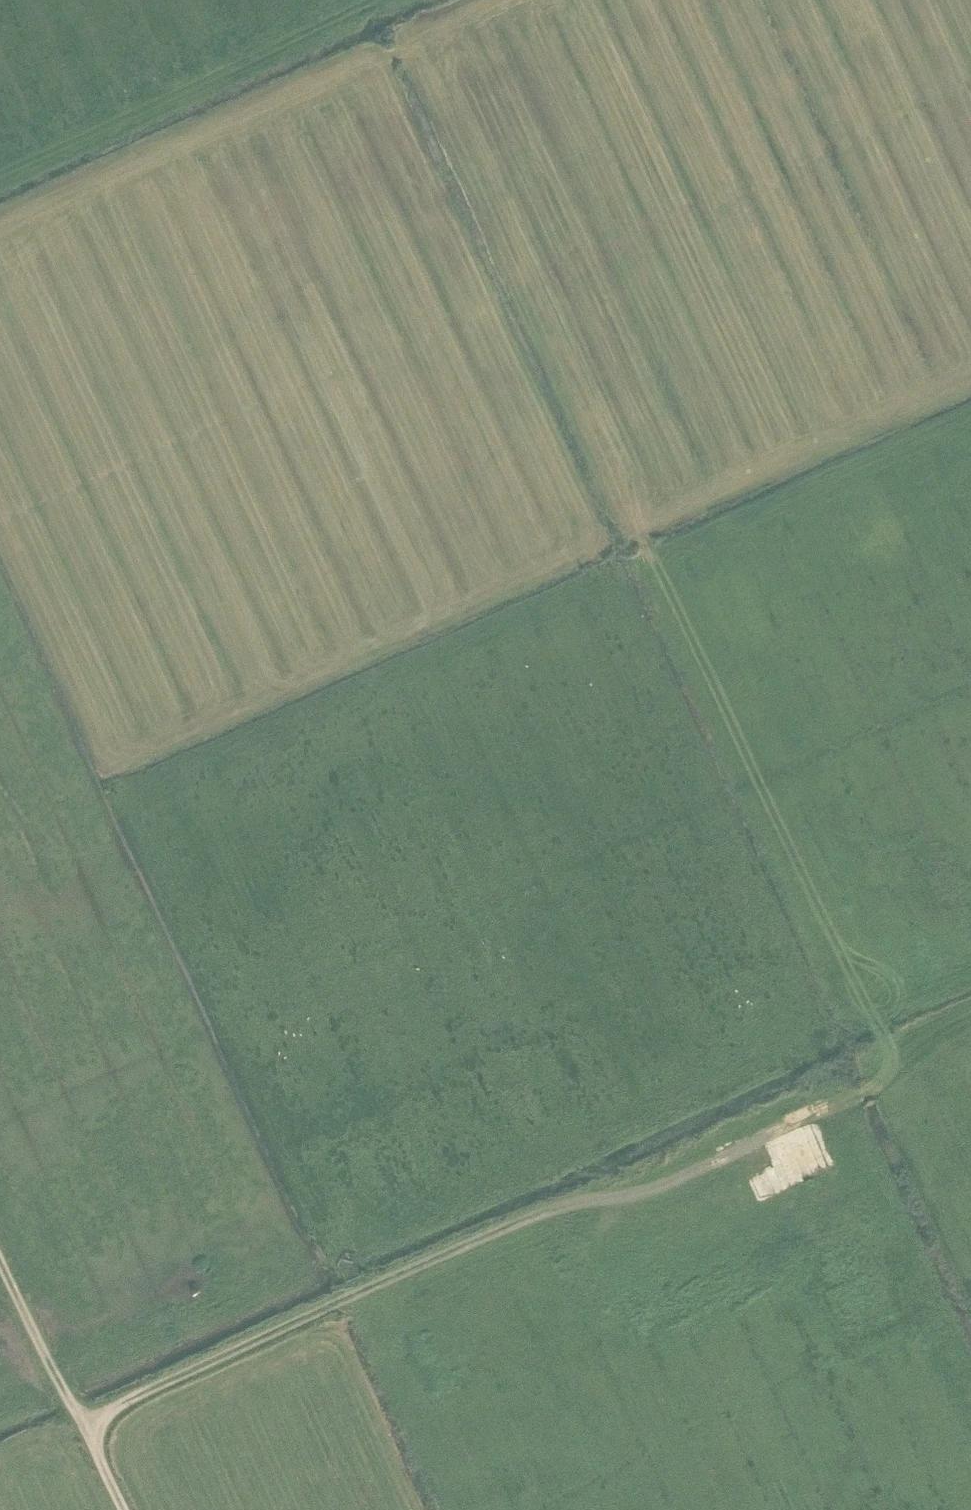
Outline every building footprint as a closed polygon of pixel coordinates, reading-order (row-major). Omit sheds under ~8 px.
[(533,1067),(550,1061),(546,1052),(530,1058),(533,1067)] [(645,1164),(633,1167),(636,1181),(648,1178),(645,1164)]
